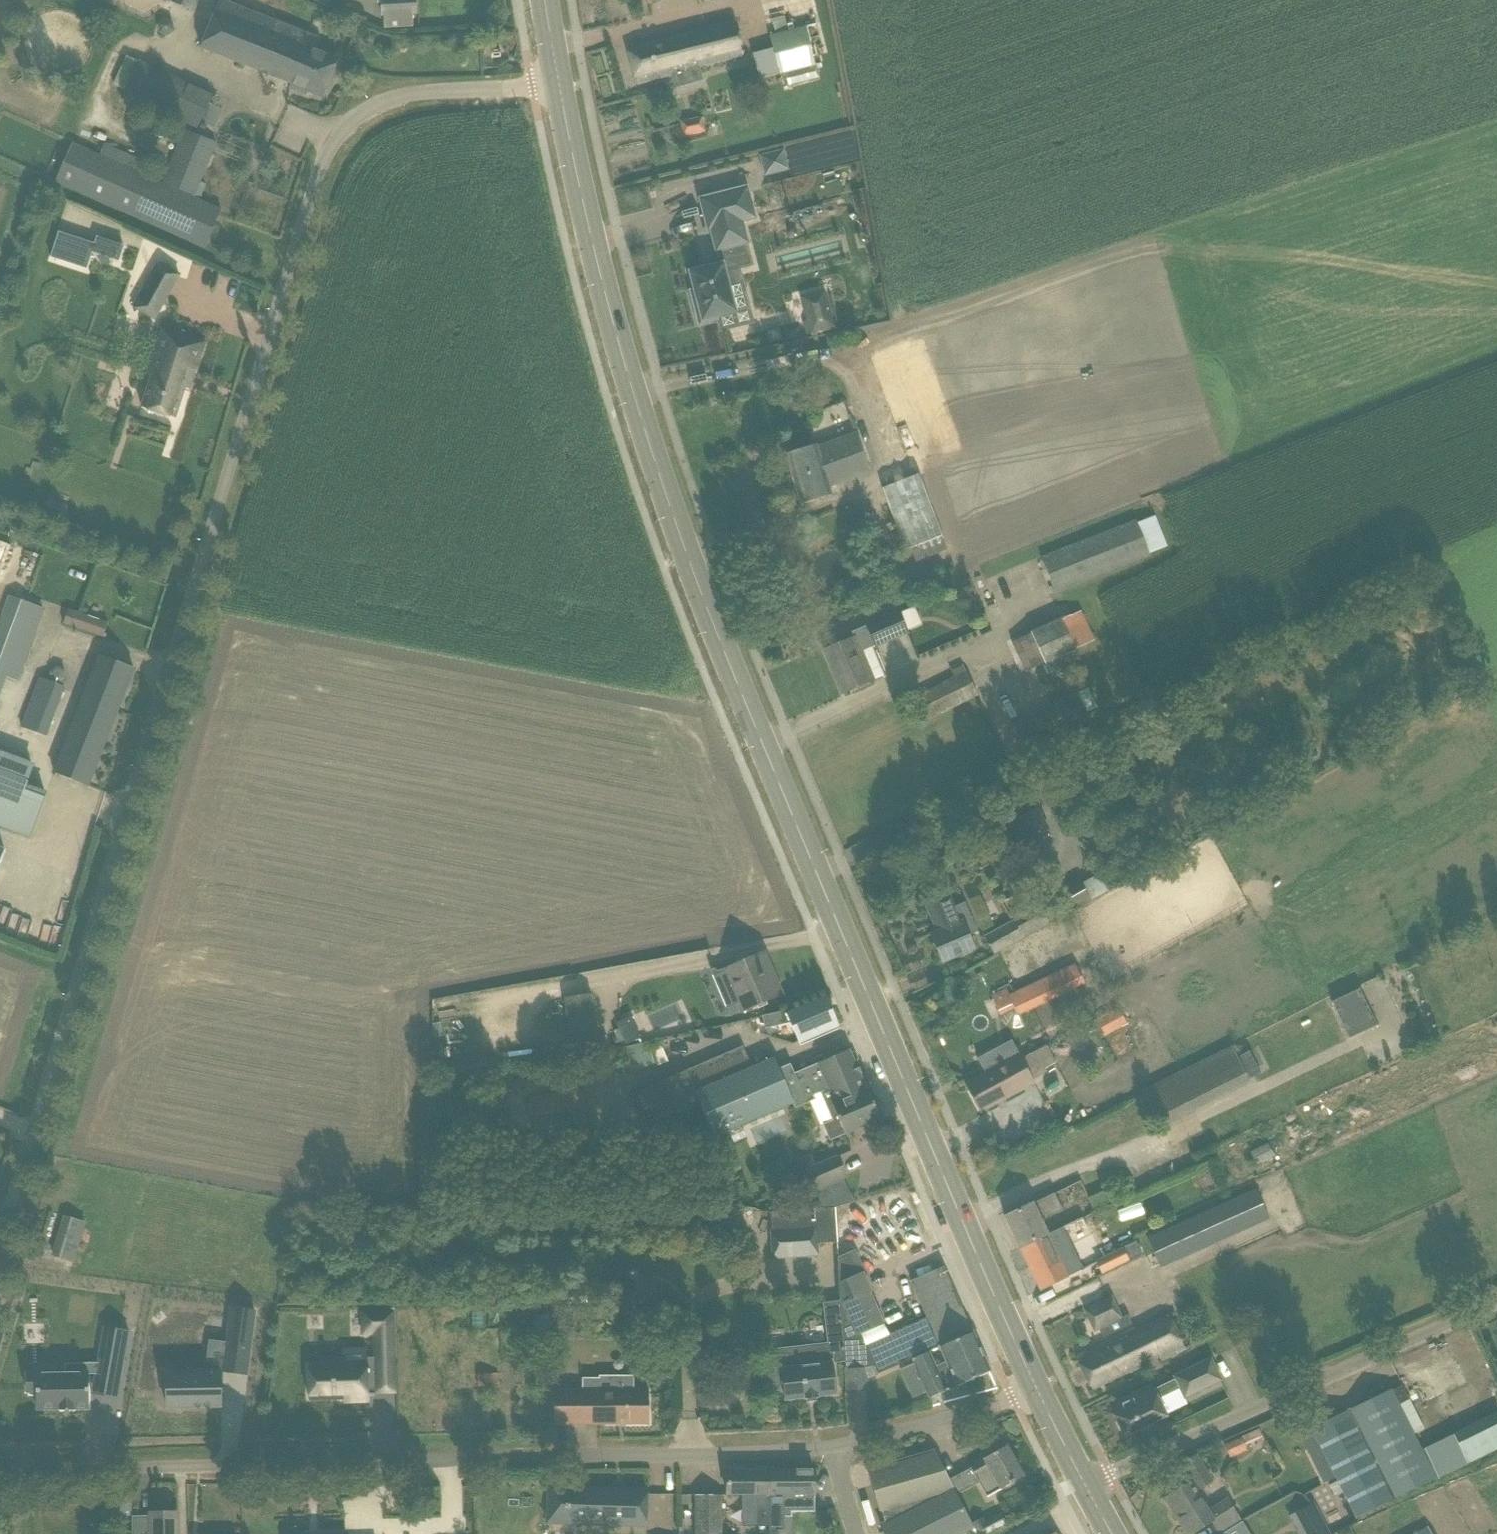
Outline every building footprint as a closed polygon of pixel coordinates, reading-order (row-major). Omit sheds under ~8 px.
[(197,0),(173,0),(172,2),(192,11),(197,0)] [(287,88),(306,95),(308,91),(323,97),(338,60),(314,50),(318,39),(222,0),(220,0),(200,48),(289,83),(287,88)] [(381,16),(384,16),(384,28),(413,27),(413,15),(416,15),(415,0),(381,0),(381,16)] [(734,20),(628,48),(638,84),(657,79),(672,75),(675,87),(703,80),(699,67),(744,56),(739,39),(734,20)] [(806,26),(771,35),(780,75),(816,67),(806,26)] [(135,61),(122,89),(199,124),(212,96),(135,61)] [(685,134),(703,130),(700,117),(682,121),(685,134)] [(221,210),(196,199),(218,143),(185,128),(162,183),(72,143),(55,183),(205,249),(221,210)] [(766,174),(786,169),(781,150),(761,155),(766,174)] [(735,312),(728,286),(736,284),(732,269),(740,267),(751,264),(746,243),(747,243),(741,221),(754,218),(746,187),(700,199),(708,230),(711,229),(716,251),(718,251),(720,260),(705,264),(706,268),(690,272),(697,302),(693,303),(699,326),(718,321),(717,316),(735,312)] [(58,232),(50,258),(85,269),(91,252),(118,261),(123,245),(96,237),(94,244),(58,232)] [(158,261),(145,285),(167,297),(180,273),(158,261)] [(154,319),(167,297),(147,286),(145,285),(133,307),(154,319)] [(825,292),(803,298),(812,334),(834,328),(825,292)] [(189,389),(204,343),(167,331),(160,355),(154,353),(147,375),(151,376),(141,408),(174,418),(184,388),(189,389)] [(814,445),(803,448),(784,454),(800,505),(829,496),(826,486),(866,471),(855,434),(843,438),(841,434),(836,436),(837,441),(815,448),(814,445)] [(918,474),(881,488),(906,551),(943,537),(918,474)] [(1056,595),(1088,583),(1150,558),(1135,520),(1041,557),(1056,595)] [(8,595),(0,618),(0,699),(7,678),(19,682),(45,609),(8,595)] [(68,608),(63,623),(102,636),(107,622),(68,608)] [(1095,641),(1082,611),(1011,642),(1025,673),(1045,664),(1052,678),(1083,665),(1076,649),(1095,641)] [(854,638),(825,650),(842,693),(874,679),(863,652),(908,634),(899,612),(866,625),(851,631),(854,638)] [(54,772),(70,778),(88,785),(134,669),(99,656),(54,772)] [(911,699),(924,723),(979,696),(963,664),(952,670),(956,677),(911,699)] [(46,736),(65,687),(39,677),(20,726),(46,736)] [(29,838),(46,792),(27,784),(34,764),(0,751),(0,827),(29,838)] [(994,952),(1056,919),(1088,902),(1077,881),(1012,916),(1014,921),(985,937),(994,952)] [(973,948),(968,935),(977,931),(964,902),(952,907),(947,894),(926,903),(938,933),(931,936),(942,961),(961,954),(973,948)] [(741,1012),(763,1002),(781,994),(764,953),(723,970),(741,1012)] [(1085,984),(1076,963),(1009,994),(1006,989),(991,996),(1002,1018),(1015,1012),(1017,1016),(1085,984)] [(1359,989),(1331,1002),(1349,1039),(1377,1026),(1359,989)] [(599,1039),(592,993),(564,998),(571,1044),(599,1039)] [(838,1025),(825,996),(796,1009),(761,1016),(764,1029),(789,1023),(798,1043),(838,1025)] [(1118,1008),(1093,1021),(1101,1037),(1127,1023),(1118,1008)] [(632,1016),(617,1023),(626,1045),(641,1038),(632,1016)] [(1045,1044),(1022,1055),(1031,1076),(1055,1066),(1045,1044)] [(1232,1046),(1143,1090),(1160,1127),(1250,1083),(1246,1074),(1259,1068),(1250,1049),(1237,1056),(1232,1046)] [(656,1122),(699,1103),(714,1137),(793,1103),(795,1108),(815,1099),(814,1095),(820,1093),(829,1089),(829,1088),(842,1082),(849,1097),(865,1090),(848,1050),(794,1073),(790,1064),(779,1069),(774,1059),(752,1068),(743,1047),(686,1072),(642,1090),(656,1122)] [(985,1073),(965,1084),(980,1112),(1034,1083),(1019,1055),(1000,1065),(991,1050),(977,1057),(985,1073)] [(862,1127),(877,1120),(880,1119),(867,1089),(865,1090),(849,1097),(842,1082),(829,1088),(829,1089),(820,1093),(832,1120),(823,1124),(830,1141),(862,1127)] [(1267,1144),(1249,1152),(1256,1165),(1273,1156),(1267,1144)] [(846,1177),(838,1156),(807,1170),(815,1190),(842,1179),(846,1177)] [(852,1202),(842,1179),(815,1190),(823,1208),(834,1207),(852,1202)] [(1160,1266),(1269,1217),(1256,1189),(1147,1238),(1160,1266)] [(1102,1191),(1088,1198),(1092,1207),(1106,1200),(1102,1191)] [(1054,1193),(1004,1216),(1020,1247),(1046,1235),(1039,1221),(1063,1210),(1054,1193)] [(823,1208),(771,1211),(772,1228),(771,1228),(772,1259),(819,1256),(818,1243),(836,1242),(834,1207),(823,1208)] [(63,1215),(51,1255),(73,1262),(85,1222),(63,1215)] [(1082,1218),(1088,1230),(1095,1226),(1090,1215),(1082,1218)] [(1082,1217),(1069,1223),(1078,1243),(1091,1236),(1088,1230),(1082,1218),(1082,1217)] [(1046,1235),(1020,1247),(1022,1253),(1032,1273),(1040,1290),(1041,1290),(1058,1281),(1067,1277),(1055,1253),(1064,1249),(1055,1230),(1046,1235)] [(1095,1261),(1101,1275),(1142,1255),(1136,1241),(1095,1261)] [(862,1272),(839,1282),(840,1303),(843,1344),(844,1366),(845,1369),(863,1368),(868,1378),(878,1374),(912,1359),(929,1352),(940,1347),(970,1333),(942,1269),(923,1277),(912,1282),(928,1317),(865,1345),(860,1334),(885,1323),(870,1289),(862,1272)] [(1122,1317),(1111,1294),(1083,1309),(1094,1331),(1099,1328),(1122,1317)] [(226,1342),(225,1351),(249,1355),(255,1311),(231,1308),(226,1342)] [(308,1367),(309,1401),(345,1400),(345,1403),(368,1403),(367,1391),(378,1391),(377,1370),(394,1369),(391,1314),(361,1314),(362,1335),(374,1335),(375,1359),(363,1359),(363,1366),(344,1366),(344,1360),(322,1360),(322,1366),(308,1367)] [(536,1315),(536,1330),(551,1330),(551,1315),(536,1315)] [(1130,1331),(1094,1348),(1076,1357),(1092,1389),(1110,1380),(1159,1357),(1161,1361),(1185,1349),(1168,1315),(1131,1334),(1130,1331)] [(103,1326),(95,1374),(120,1378),(129,1331),(103,1326)] [(929,1352),(912,1359),(921,1380),(930,1398),(989,1372),(990,1371),(972,1332),(970,1333),(940,1347),(946,1359),(934,1364),(929,1352)] [(784,1388),(786,1399),(835,1393),(832,1364),(821,1366),(819,1355),(765,1361),(768,1390),(784,1388)] [(1111,1406),(1116,1418),(1115,1423),(1119,1431),(1123,1432),(1125,1436),(1140,1428),(1141,1432),(1151,1427),(1149,1423),(1164,1416),(1163,1415),(1156,1400),(1170,1394),(1178,1390),(1183,1399),(1219,1381),(1209,1359),(1172,1377),(1173,1380),(1151,1391),(1149,1387),(1111,1406)] [(220,1370),(166,1371),(167,1406),(221,1405),(220,1377),(220,1376),(220,1370)] [(88,1372),(26,1374),(26,1393),(36,1392),(37,1410),(89,1409),(88,1372)] [(554,1424),(598,1424),(649,1424),(649,1389),(634,1389),(634,1375),(599,1375),(599,1378),(582,1378),(582,1389),(554,1389),(554,1424)] [(1390,1389),(1311,1428),(1320,1446),(1335,1478),(1355,1518),(1391,1500),(1468,1462),(1454,1432),(1421,1448),(1414,1434),(1399,1404),(1408,1400),(1401,1386),(1391,1391),(1390,1389)] [(1229,1457),(1246,1450),(1241,1438),(1224,1446),(1229,1457)] [(1023,1476),(1007,1445),(983,1458),(983,1459),(970,1466),(979,1482),(986,1496),(1023,1476)] [(952,1489),(948,1481),(941,1467),(933,1452),(869,1470),(880,1511),(882,1510),(885,1523),(952,1489)] [(1236,1523),(1240,1521),(1227,1500),(1207,1512),(1195,1492),(1212,1481),(1196,1455),(1181,1464),(1191,1481),(1190,1483),(1166,1498),(1188,1533),(1189,1533),(1211,1520),(1219,1533),(1236,1523)] [(768,1470),(728,1470),(728,1490),(728,1495),(742,1495),(742,1527),(769,1527),(768,1470)] [(768,1470),(769,1527),(770,1527),(770,1533),(781,1533),(781,1526),(781,1511),(792,1511),(814,1511),(814,1505),(814,1470),(768,1470)] [(548,1524),(646,1527),(647,1491),(568,1488),(568,1486),(549,1485),(548,1524)] [(885,1533),(959,1533),(971,1528),(955,1496),(952,1489),(885,1523),(880,1525),(885,1533)] [(721,1495),(695,1495),(695,1533),(722,1533),(721,1495)] [(1307,1533),(1329,1533),(1331,1533),(1315,1501),(1295,1512),(1307,1533)] [(133,1516),(134,1533),(178,1533),(177,1513),(150,1513),(150,1516),(133,1516)] [(972,1523),(978,1533),(987,1533),(991,1532),(1006,1524),(1001,1514),(986,1522),(984,1518),(972,1523)] [(1241,1523),(1224,1533),(1248,1533),(1241,1523)] [(1412,1533),(1432,1533),(1427,1526),(1412,1533)]
